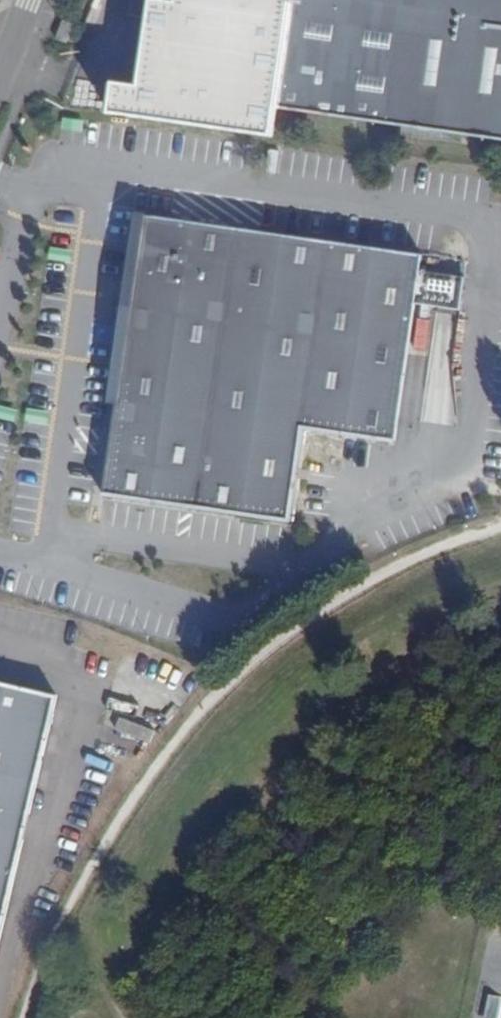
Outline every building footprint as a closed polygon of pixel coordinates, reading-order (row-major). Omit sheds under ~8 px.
[(139,83),(113,80),(109,113),(275,137),(279,108),(500,141),(500,0),(149,0),(139,83)] [(55,39),(66,43),(74,24),(63,20),(55,39)] [(422,257),(147,217),(105,499),(291,524),(305,429),(371,441),(398,446),(416,306),(461,312),(465,280),(421,274),(422,257)] [(53,696),(0,684),(0,925),(53,696)] [(488,993),(482,1017),(500,1017),(500,996),(488,993)]
